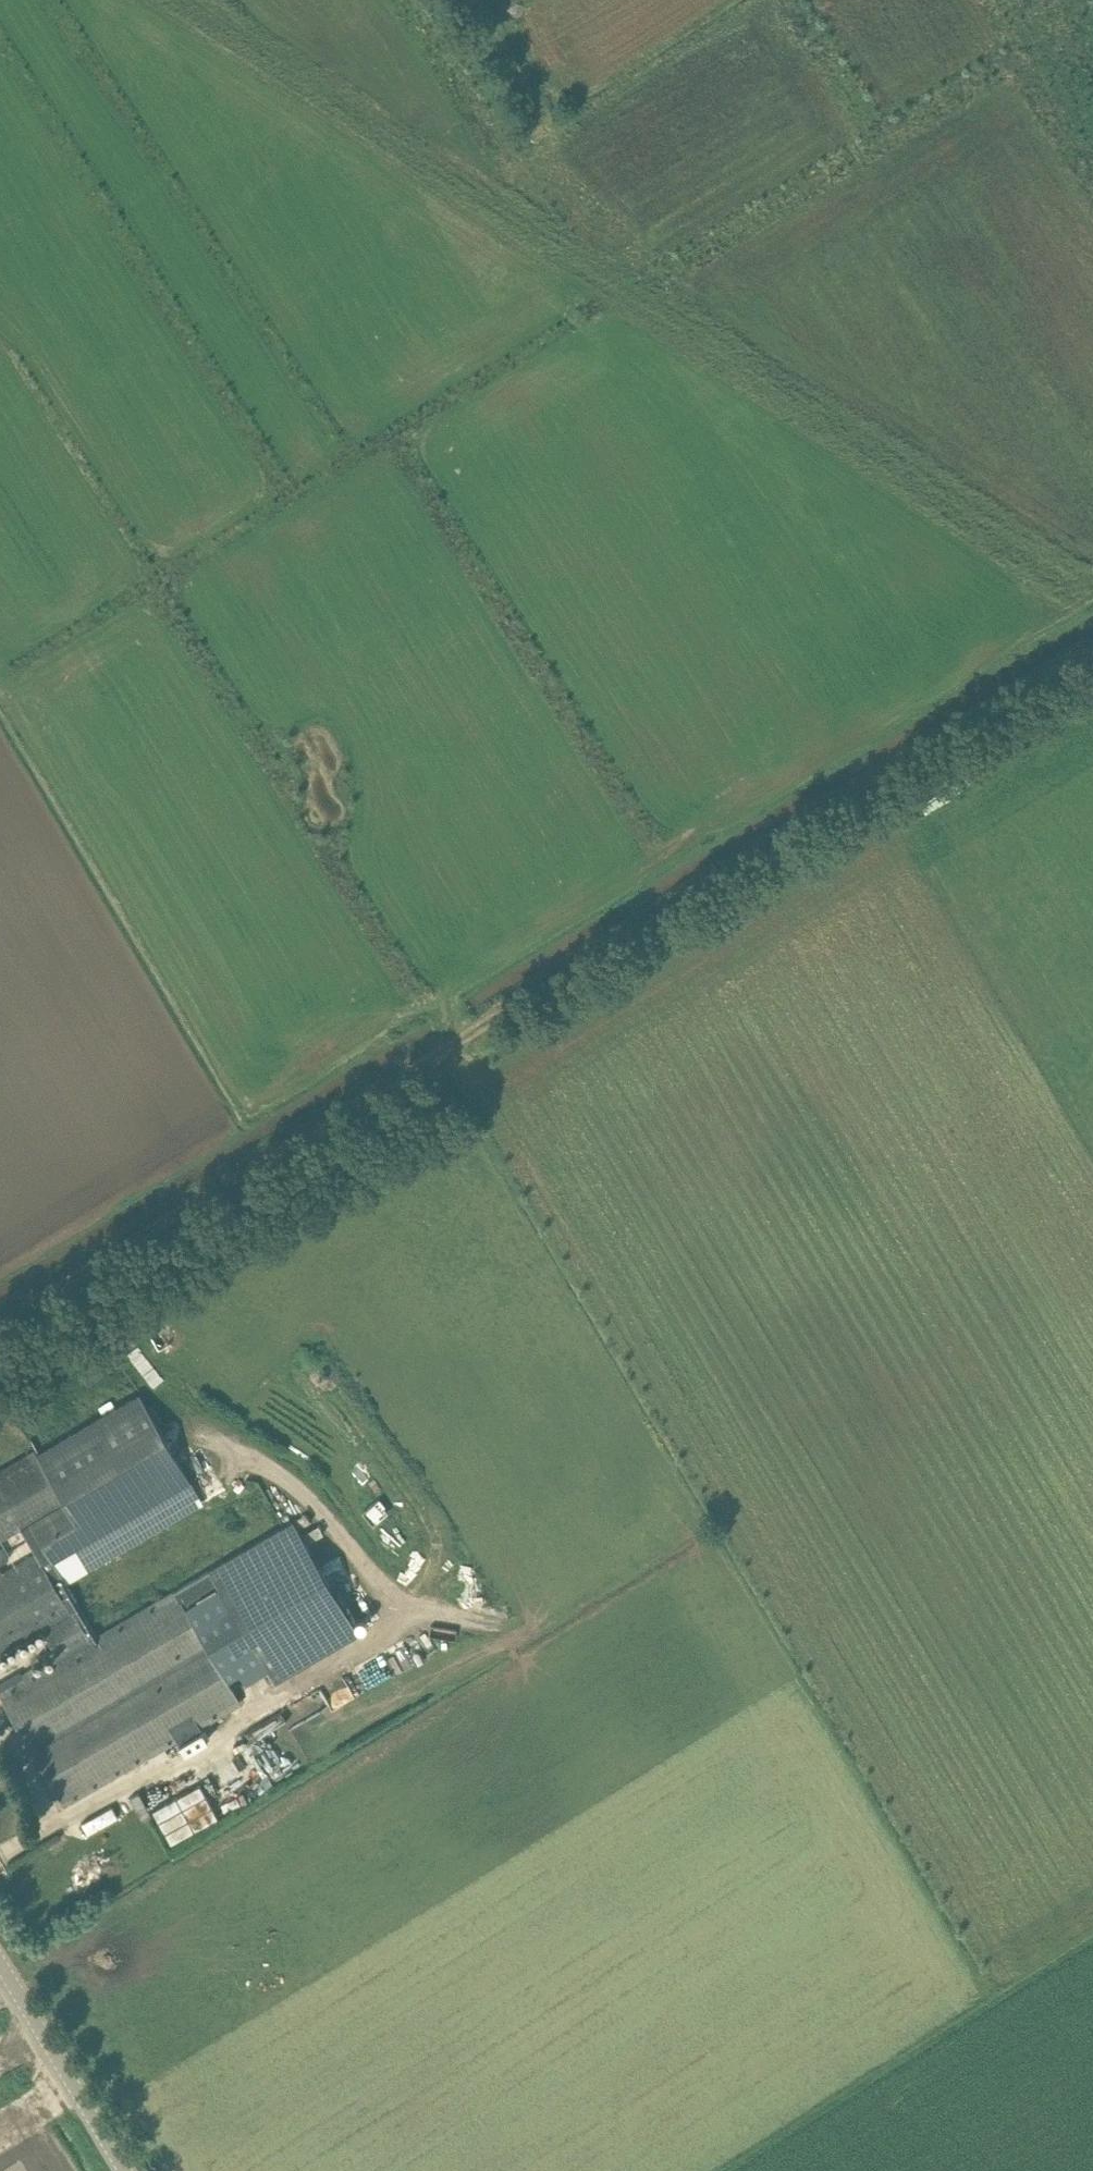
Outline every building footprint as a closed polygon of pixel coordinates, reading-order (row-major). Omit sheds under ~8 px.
[(41,1628),(59,1658),(35,1672),(29,1675),(24,1678),(6,1689),(0,1692),(66,1804),(176,1740),(184,1753),(210,1738),(204,1729),(202,1731),(199,1727),(239,1703),(226,1681),(183,1608),(219,1588),(267,1669),(275,1683),(359,1633),(329,1583),(321,1569),(319,1564),(309,1548),(293,1521),(209,1570),(173,1591),(97,1636),(66,1583),(203,1504),(191,1482),(139,1394),(36,1454),(34,1450),(0,1470),(0,1540),(21,1528),(35,1552),(2,1571),(0,1567),(0,1652),(41,1628)] [(0,1547),(0,1564),(10,1559),(2,1545),(0,1547)] [(200,1785),(152,1810),(170,1844),(218,1818),(200,1785)] [(85,1822),(91,1833),(122,1817),(116,1805),(85,1822)]
